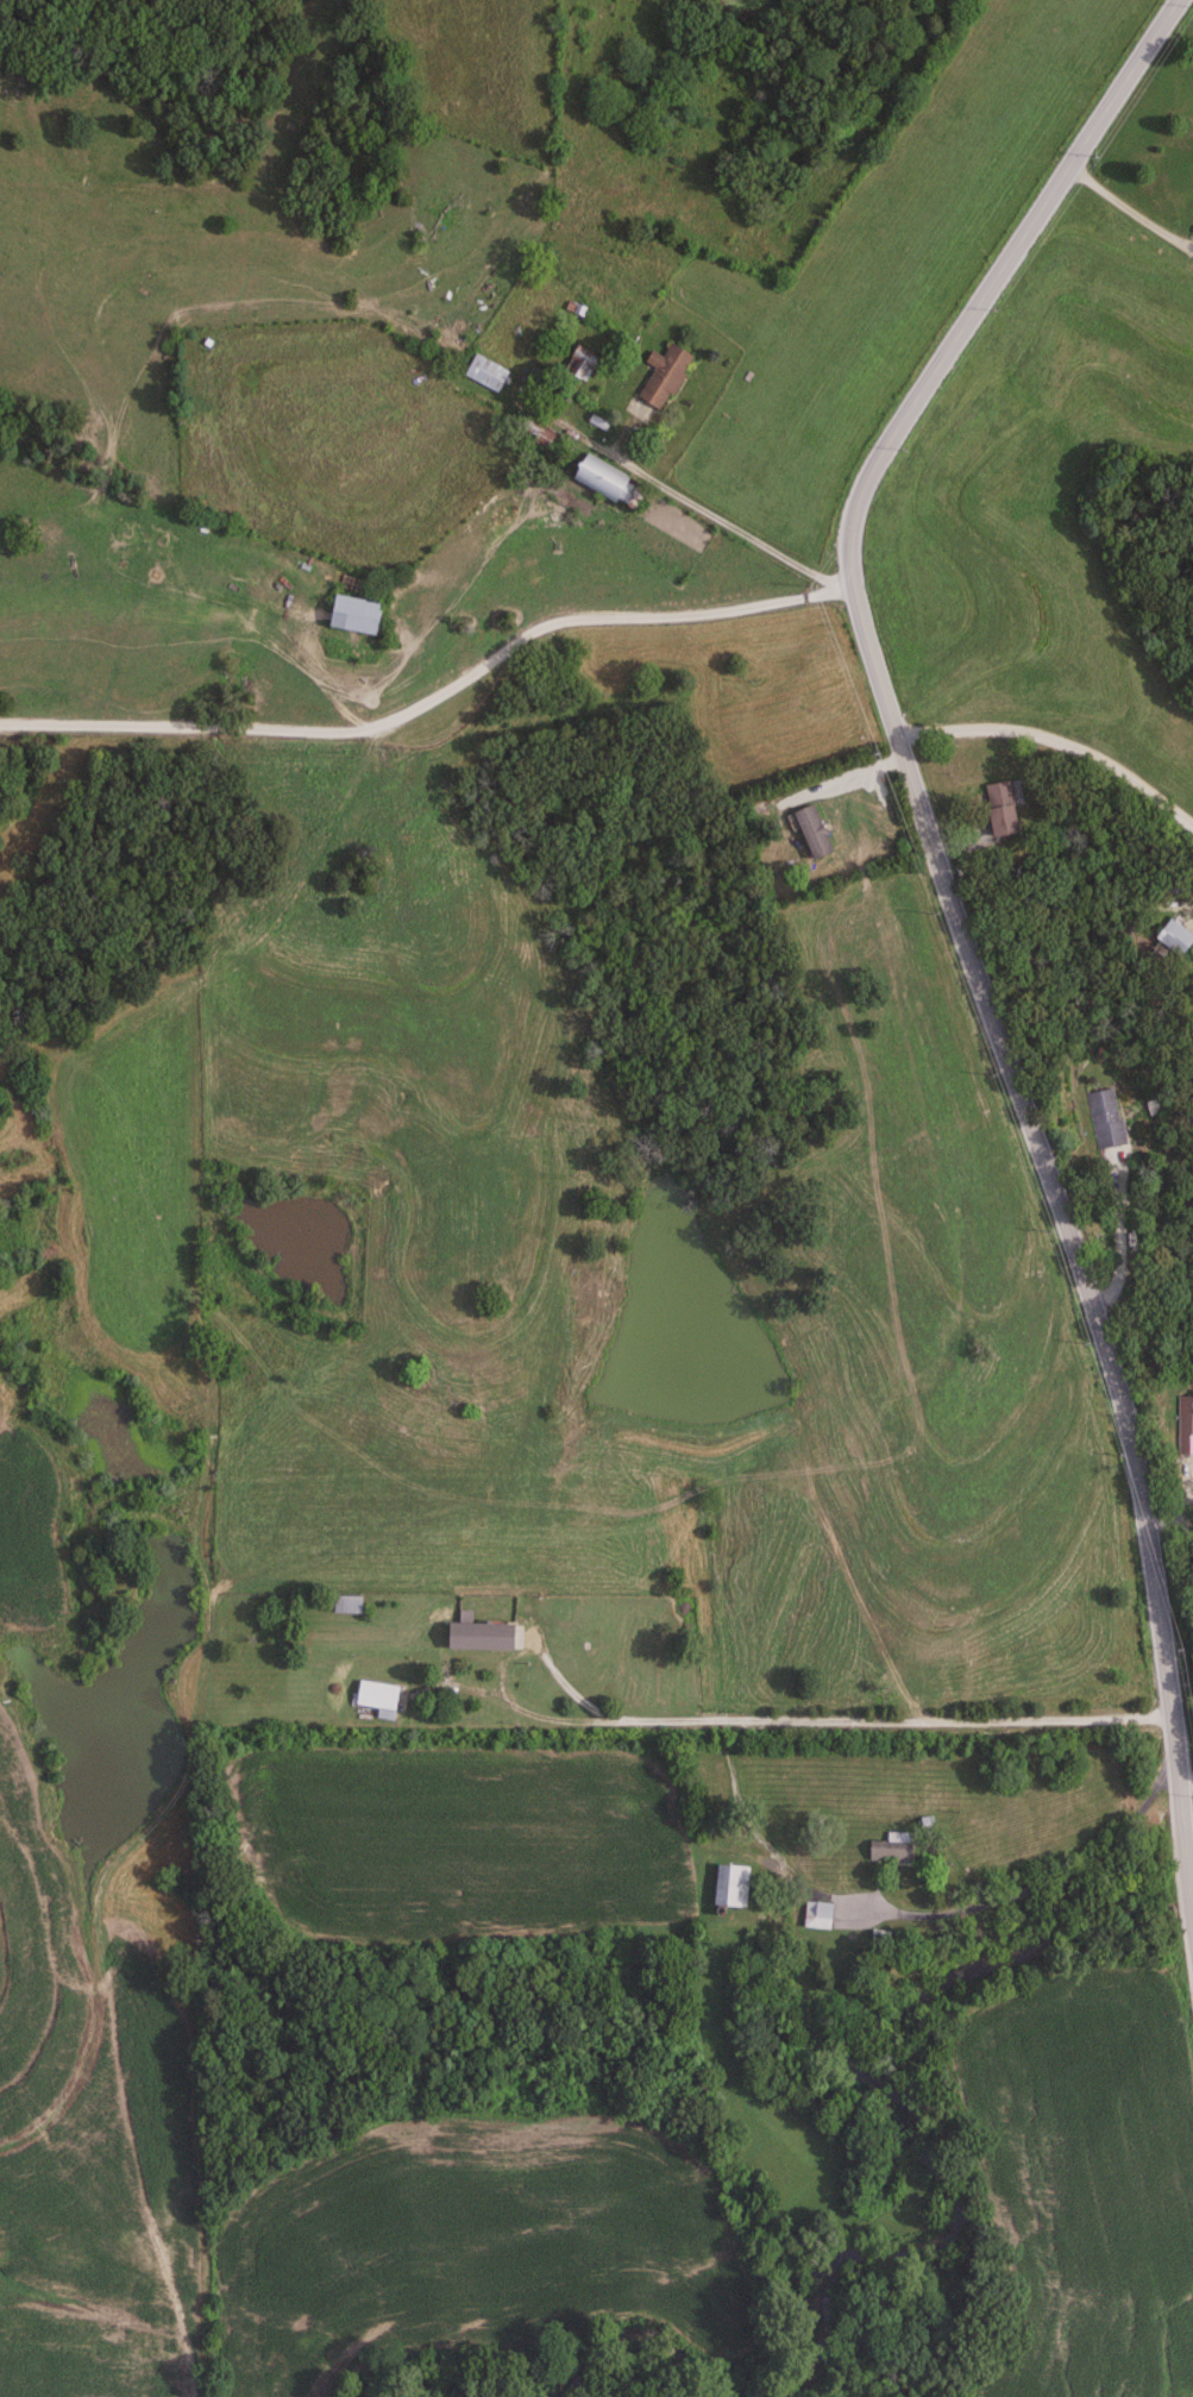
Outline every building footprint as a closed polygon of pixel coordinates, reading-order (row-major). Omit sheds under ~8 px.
[(656,370),(640,399),(664,413),(695,358),(672,345),(665,358),(653,352),(646,364),(656,370)] [(510,372),(476,356),(465,378),(500,394),(510,372)] [(591,358),(573,358),(573,381),(591,381),(591,358)] [(575,483),(632,507),(640,490),(629,486),(632,476),(586,457),(575,483)] [(331,629),(377,637),(382,605),(336,597),(331,629)] [(1020,835),(1014,783),(989,786),(994,838),(1020,835)] [(795,815),(815,862),(835,853),(814,806),(795,815)] [(1182,959),(1192,944),(1192,935),(1173,919),(1157,940),(1182,959)] [(1095,1150),(1120,1146),(1112,1089),(1086,1093),(1095,1150)] [(1192,1454),(1192,1396),(1176,1396),(1176,1454),(1192,1454)] [(335,1614),(362,1614),(362,1597),(335,1597),(335,1614)] [(437,1650),(511,1650),(511,1625),(437,1625),(437,1650)] [(396,1713),(401,1688),(362,1680),(357,1706),(396,1713)] [(883,1842),(862,1842),(861,1861),(910,1862),(911,1833),(883,1833),(883,1842)] [(740,1908),(741,1867),(712,1866),(711,1907),(740,1908)] [(826,1903),(801,1903),(801,1928),(826,1928),(826,1903)]
